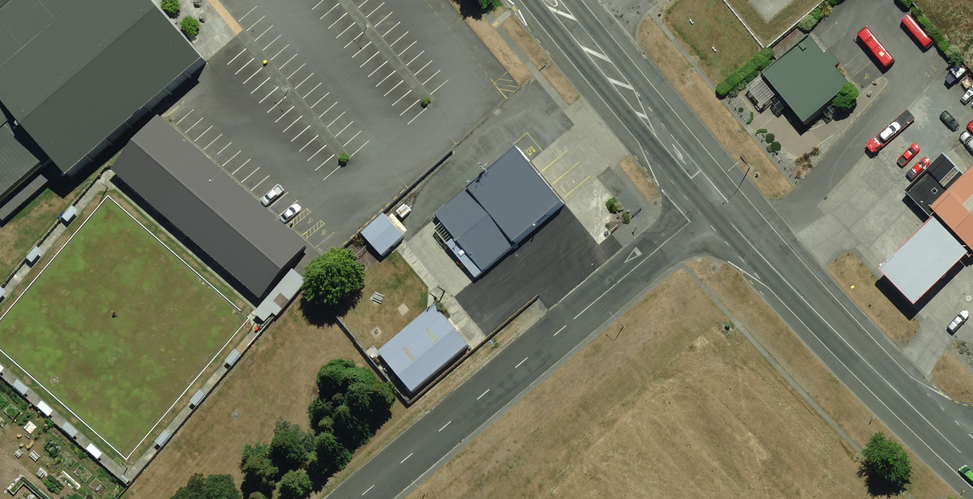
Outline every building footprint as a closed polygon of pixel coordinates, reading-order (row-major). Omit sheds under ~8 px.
[(163,0),(0,0),(0,198),(47,159),(60,175),(147,105),(208,56),(163,0)] [(808,35),(763,74),(809,128),(855,89),(808,35)] [(167,122),(101,185),(250,318),(314,249),(167,122)] [(563,202),(515,145),(427,218),(475,276),(563,202)] [(928,208),(964,245),(972,255),(972,166),(928,208)] [(964,245),(928,208),(878,255),(914,291),(964,245)] [(368,234),(387,255),(406,239),(387,217),(368,234)] [(467,343),(432,304),(378,352),(414,391),(467,343)]
